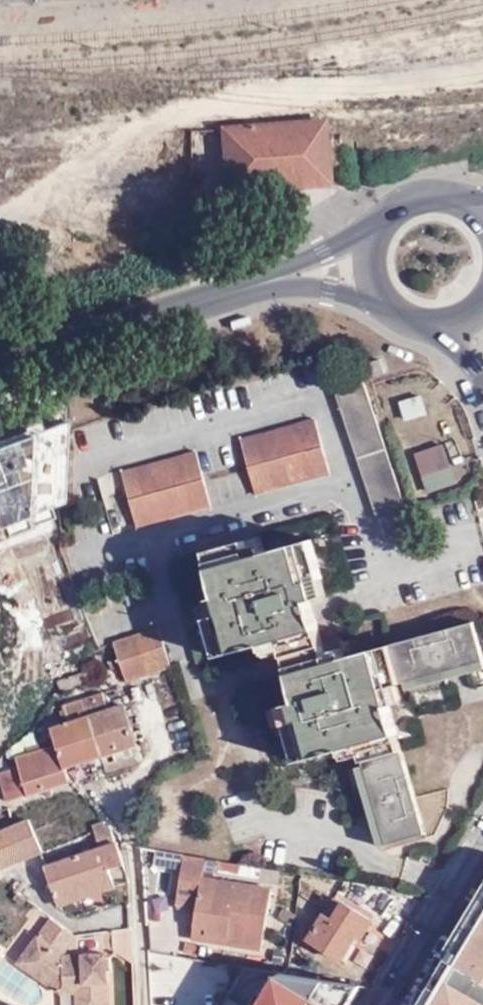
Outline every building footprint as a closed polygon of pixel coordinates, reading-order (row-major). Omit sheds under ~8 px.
[(314,123),(208,130),(212,198),(318,191),(314,123)] [(241,358),(254,353),(249,339),(236,344),(241,358)] [(386,360),(373,364),(377,377),(391,373),(386,360)] [(382,520),(409,511),(365,378),(338,386),(382,520)] [(404,420),(428,412),(422,393),(398,401),(404,420)] [(244,439),(259,495),(334,476),(319,420),(244,439)] [(458,482),(452,465),(444,443),(419,453),(427,474),(433,491),(458,482)] [(125,470),(140,527),(214,507),(200,451),(125,470)] [(22,534),(20,524),(0,528),(0,538),(22,534)] [(25,548),(22,535),(0,541),(0,555),(25,548)] [(326,649),(319,622),(307,625),(302,605),(314,602),(319,601),(314,583),(324,580),(314,542),(252,559),(248,541),(209,551),(226,613),(209,618),(219,657),(281,641),(286,659),(302,655),(326,649)] [(315,607),(314,602),(302,605),(307,625),(319,622),(315,607)] [(290,673),(297,701),(292,703),(298,723),(287,726),(297,762),(358,746),(374,805),(385,847),(424,836),(385,690),(455,672),(482,665),(482,651),(476,624),(330,663),(290,673)] [(154,675),(175,667),(162,630),(142,636),(154,675)] [(131,681),(154,675),(142,636),(119,643),(131,681)] [(330,663),(326,649),(302,655),(286,659),(290,673),(330,663)] [(13,690),(54,678),(47,656),(7,668),(13,690)] [(106,696),(84,702),(90,719),(92,719),(105,757),(141,746),(128,707),(111,712),(106,696)] [(90,719),(84,702),(65,708),(71,725),(90,719)] [(61,749),(68,769),(105,757),(92,719),(90,719),(71,725),(55,730),(61,749)] [(141,746),(105,757),(110,771),(145,759),(141,746)] [(12,804),(74,783),(72,782),(68,769),(61,749),(47,754),(21,763),(25,774),(4,781),(12,804)] [(105,757),(68,769),(72,782),(74,783),(110,771),(105,757)] [(27,824),(0,835),(0,871),(40,854),(27,824)] [(107,873),(122,867),(115,846),(107,828),(104,829),(102,824),(90,828),(98,852),(44,870),(58,909),(113,890),(107,873)] [(251,933),(270,937),(277,892),(208,879),(212,860),(190,856),(181,903),(202,908),(198,927),(211,930),(210,933),(249,940),(251,933)] [(473,912),(418,1004),(482,1004),(482,896),(473,912)] [(340,899),(329,916),(336,921),(347,904),(340,899)] [(336,921),(329,916),(311,942),(342,962),(359,937),(364,941),(376,922),(347,904),(336,921)] [(48,923),(46,923),(46,924),(47,927),(48,929),(51,931),(53,933),(56,935),(58,936),(61,937),(64,938),(70,938),(48,923)] [(46,924),(21,963),(62,987),(83,985),(84,993),(85,1004),(108,1004),(103,954),(89,955),(90,962),(81,962),(81,955),(74,956),(72,938),(70,938),(64,938),(61,937),(58,936),(56,935),(53,933),(51,931),(48,929),(47,927),(46,924)] [(266,951),(270,937),(251,933),(249,940),(210,933),(211,930),(198,927),(197,938),(266,951)] [(173,973),(191,976),(194,961),(177,958),(173,973)] [(60,994),(77,993),(84,993),(83,985),(62,987),(21,963),(17,968),(60,994)] [(354,987),(283,975),(271,996),(263,992),(255,1004),(351,1004),(354,987)] [(354,987),(351,1004),(353,1004),(362,989),(354,987)]
